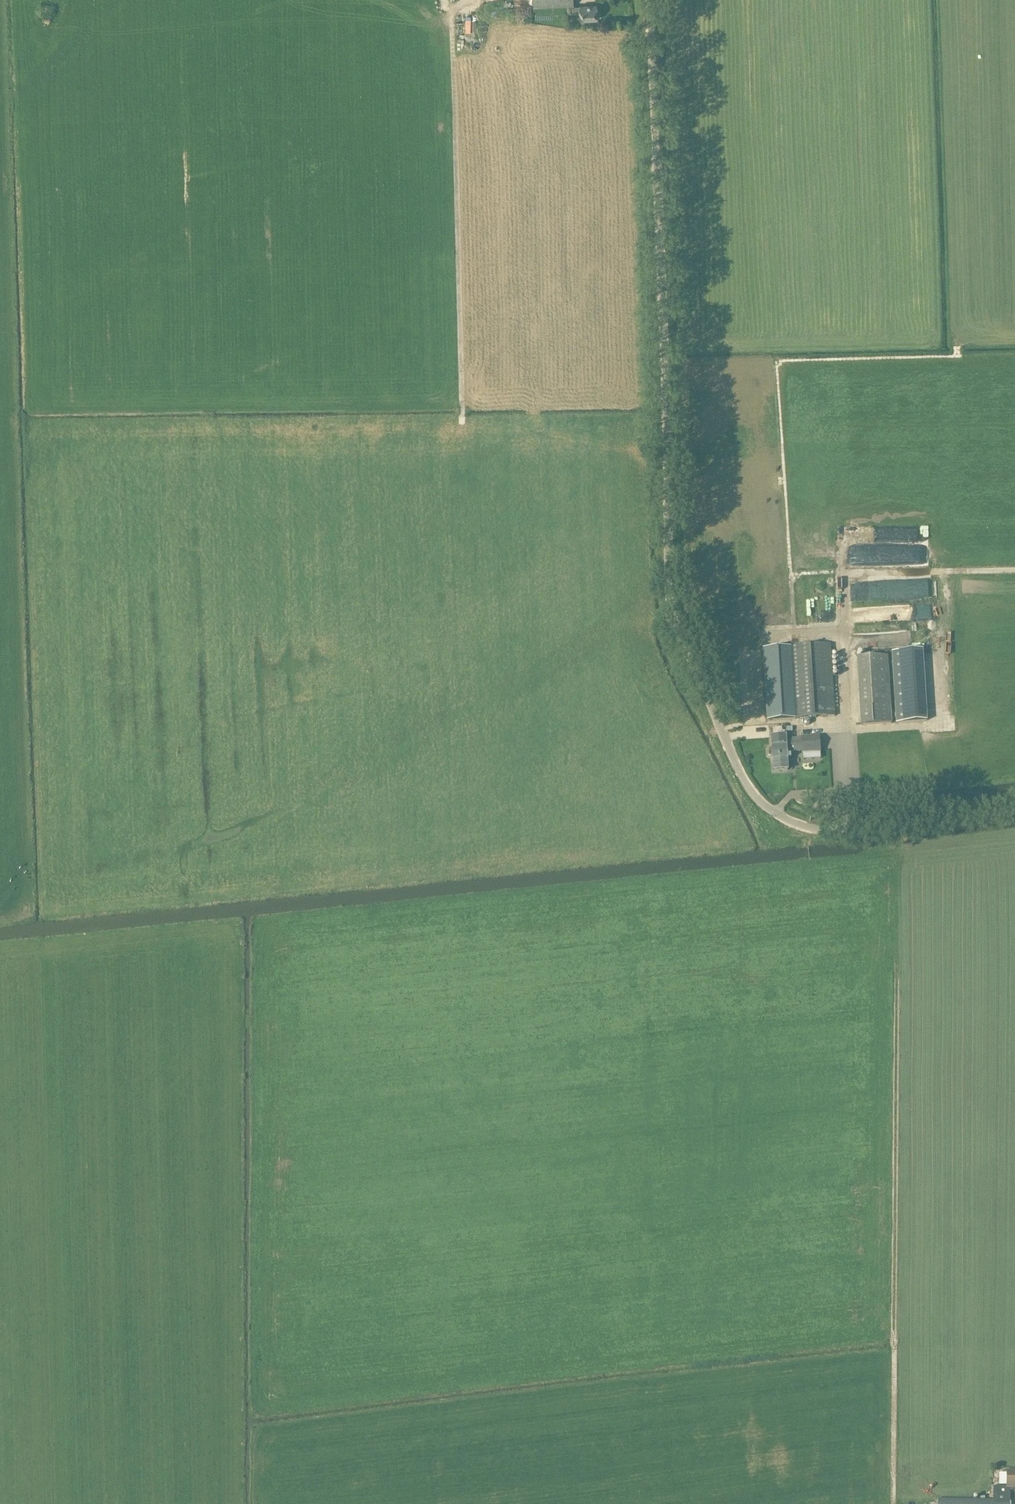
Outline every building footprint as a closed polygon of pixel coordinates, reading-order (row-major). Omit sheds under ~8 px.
[(533,7),(567,5),(567,13),(580,13),(581,20),(597,20),(596,6),(574,7),(574,5),(574,0),(533,0),(533,7)] [(831,645),(789,647),(763,648),(767,720),(835,716),(831,645)] [(927,721),(923,650),(892,652),(896,723),(927,721)] [(857,658),(861,725),(891,724),(888,657),(857,658)] [(803,752),(802,738),(786,739),(786,736),(771,737),(772,749),(768,749),(769,756),(773,755),(773,770),(788,770),(788,760),(791,760),(791,752),(803,752)] [(994,1500),(994,1503),(1011,1503),(1011,1501),(1010,1501),(1010,1490),(1012,1490),(1014,1489),(1014,1488),(1014,1471),(1007,1471),(1007,1486),(1007,1487),(994,1487),(994,1500)]
